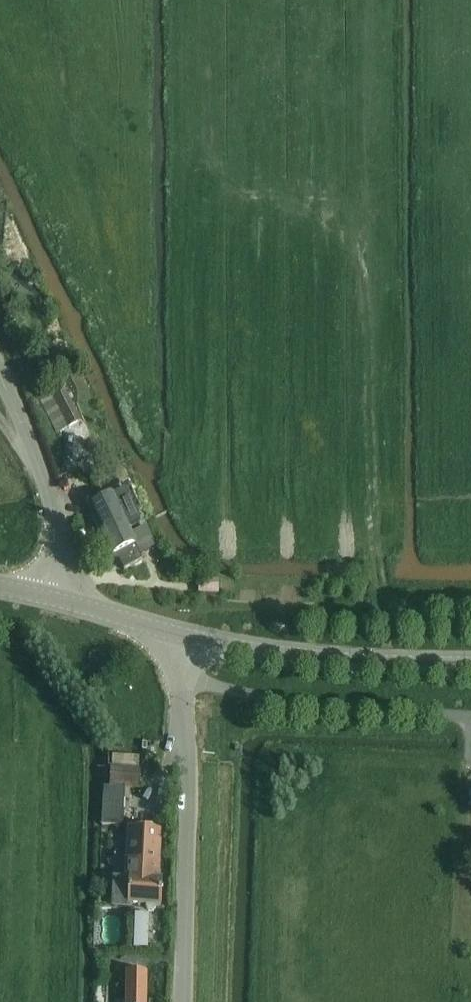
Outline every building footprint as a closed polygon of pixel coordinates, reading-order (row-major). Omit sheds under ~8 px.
[(60,394),(41,403),(56,433),(75,423),(80,420),(78,417),(65,391),(60,394)] [(124,491),(90,507),(94,516),(96,519),(94,520),(103,539),(103,540),(126,529),(133,526),(133,525),(131,521),(137,518),(124,491)] [(126,529),(103,540),(111,557),(117,554),(120,561),(124,570),(142,561),(138,553),(156,544),(146,525),(129,534),(126,529)] [(219,582),(200,581),(200,594),(220,594),(219,582)] [(104,786),(102,825),(123,826),(125,788),(139,789),(140,767),(111,766),(110,786),(104,786)] [(128,829),(126,878),(112,878),(112,908),(129,909),(129,904),(146,905),(146,908),(146,909),(148,911),(151,912),(154,911),(156,909),(157,908),(157,905),(160,905),(161,905),(162,879),(159,879),(162,831),(128,829)] [(98,897),(97,910),(100,910),(111,910),(111,897),(100,897),(98,897)] [(134,914),(133,949),(147,949),(147,943),(148,922),(148,914),(134,914)] [(149,971),(125,970),(125,1001),(148,1001),(149,971)]
